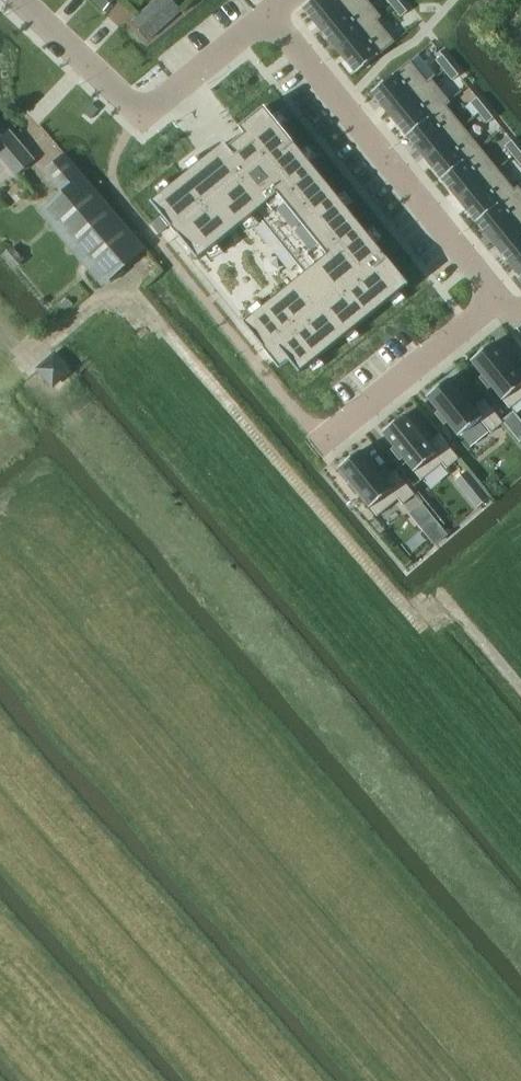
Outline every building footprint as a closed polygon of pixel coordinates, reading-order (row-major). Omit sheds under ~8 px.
[(102,11),(113,0),(91,0),(102,11)] [(182,11),(172,0),(155,0),(131,22),(148,41),(182,11)] [(302,8),(303,9),(304,8),(321,30),(358,0),(312,0),(302,8)] [(321,30),(338,51),(381,16),(368,0),(358,0),(321,30)] [(400,1),(393,7),(401,17),(408,12),(400,1)] [(381,16),(338,51),(356,72),(355,73),(356,74),(395,42),(377,20),(382,17),(381,16)] [(443,55),(436,60),(444,70),(451,65),(443,55)] [(411,61),(371,93),(372,94),(373,93),(390,115),(429,83),(411,61)] [(451,65),(444,70),(453,81),(460,75),(451,65)] [(429,83),(390,115),(407,136),(446,105),(450,101),(433,80),(429,83)] [(478,98),(471,103),(479,113),(486,108),(478,98)] [(91,119),(99,110),(93,104),(85,113),(91,119)] [(446,105),(407,136),(425,158),(463,126),(446,105)] [(161,195),(152,203),(198,260),(207,253),(218,244),(243,224),(253,216),(256,213),(305,273),(263,308),(253,316),(244,323),(281,369),(290,362),(300,373),(309,366),(319,357),(345,337),(355,329),(390,300),(400,292),(410,284),(376,243),(368,233),(347,207),(339,197),(310,162),(302,151),(281,126),(273,116),(266,107),(240,127),(246,134),(229,147),(225,143),(201,163),(190,171),(171,187),(161,195)] [(486,108),(479,113),(487,124),(494,118),(486,108)] [(463,126),(425,158),(442,179),(481,148),(463,126)] [(16,174),(33,160),(9,132),(0,139),(0,138),(0,155),(16,174)] [(512,140),(506,146),(514,156),(520,151),(512,140)] [(481,148),(442,179),(459,200),(498,169),(481,148)] [(45,173),(64,194),(47,209),(107,279),(144,247),(65,155),(45,173)] [(498,169),(459,200),(476,221),(515,190),(498,169)] [(476,221),(495,244),(520,223),(520,189),(519,186),(515,189),(515,190),(476,221)] [(169,227),(161,219),(154,224),(151,226),(159,235),(161,233),(169,227)] [(495,244),(511,265),(520,257),(520,223),(495,244)] [(2,255),(14,270),(25,260),(13,246),(2,255)] [(511,265),(520,276),(520,257),(511,265)] [(471,361),(472,362),(473,362),(511,408),(520,400),(520,370),(518,372),(495,344),(496,343),(495,342),(471,361)] [(451,378),(427,397),(428,398),(429,397),(460,436),(481,419),(487,427),(492,433),(504,423),(499,416),(490,406),(485,399),(474,408),(451,380),(451,379),(451,378)] [(495,402),(490,406),(499,416),(503,413),(495,402)] [(504,421),(520,442),(520,441),(520,420),(515,412),(504,421)] [(406,414),(383,433),(384,434),(384,433),(422,480),(443,463),(447,469),(460,459),(440,435),(429,444),(406,415),(407,415),(406,414)] [(362,450),(338,469),(339,470),(340,469),(378,516),(399,499),(403,505),(415,495),(396,471),(385,480),(362,451),(363,451),(362,450)] [(478,482),(469,470),(456,480),(466,492),(478,482)] [(433,517),(423,504),(411,514),(422,527),(433,517)]
